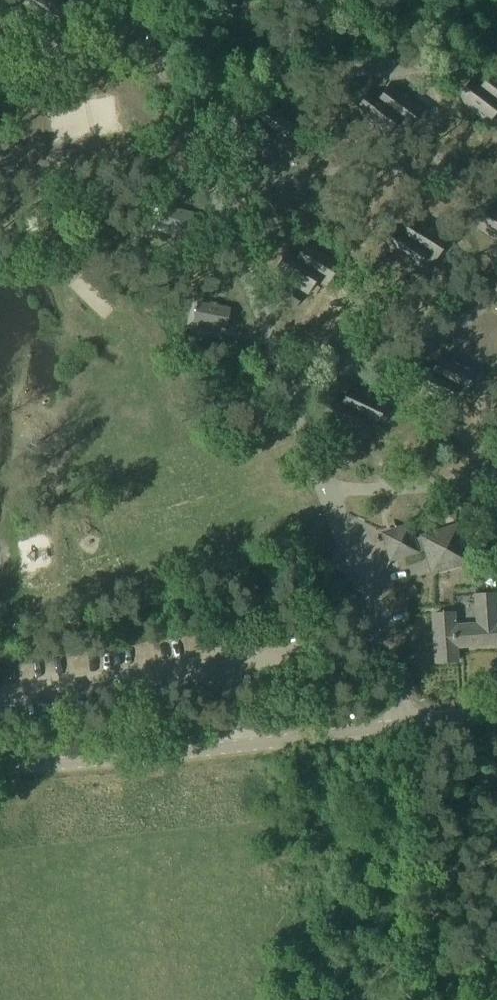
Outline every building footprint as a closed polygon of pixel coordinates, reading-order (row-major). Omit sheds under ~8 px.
[(25,2),(56,21),(64,8),(70,0),(26,0),(25,2)] [(21,10),(15,19),(28,28),(34,19),(21,10)] [(495,71),(485,84),(483,83),(480,88),(496,101),(496,73),(495,71)] [(486,120),(496,108),(495,108),(496,105),(496,101),(480,88),(483,83),(475,77),(458,99),(486,120)] [(394,119),(395,118),(405,126),(421,104),(393,83),(383,97),(381,96),(378,99),(398,114),(394,119)] [(357,111),(385,132),(394,119),(398,114),(378,99),(381,96),(373,89),(357,111)] [(256,112),(254,111),(251,114),(271,129),(268,133),(278,141),(294,119),(266,98),(256,112)] [(248,149),(242,160),(250,164),(256,153),(248,149)] [(496,238),(496,206),(493,204),(479,227),(496,238)] [(171,227),(170,231),(187,235),(192,213),(162,206),(158,224),(171,227)] [(409,232),(408,231),(405,236),(425,247),(421,253),(422,254),(423,252),(433,258),(447,236),(417,217),(409,232)] [(408,231),(398,226),(384,249),(413,267),(422,254),(421,253),(425,247),(405,236),(408,231)] [(301,256),(299,255),(297,259),(318,272),(314,278),(315,277),(326,284),(339,260),(309,242),(301,256)] [(290,250),(277,272),(306,291),(314,278),(318,272),(297,259),(299,255),(290,250)] [(294,292),(288,304),(296,308),(302,296),(294,292)] [(208,323),(207,326),(224,329),(229,308),(199,301),(195,320),(208,323)] [(436,368),(434,368),(432,372),(454,382),(452,387),(464,392),(469,382),(468,381),(474,368),(443,353),(436,368)] [(432,372),(434,368),(425,363),(413,388),(445,403),(452,387),(454,382),(432,372)] [(361,420),(362,419),(374,424),(385,400),(351,384),(344,399),(343,399),(341,403),(364,414),(361,420)] [(341,403),(343,399),(333,394),(322,418),(355,434),(361,420),(364,414),(341,403)] [(409,524),(395,528),(396,529),(389,531),(397,557),(425,548),(432,572),(486,556),(475,519),(413,538),(409,524)] [(475,594),(477,623),(455,624),(454,612),(433,613),(436,661),(457,660),(456,646),(496,643),(496,623),(494,593),(475,594)]
